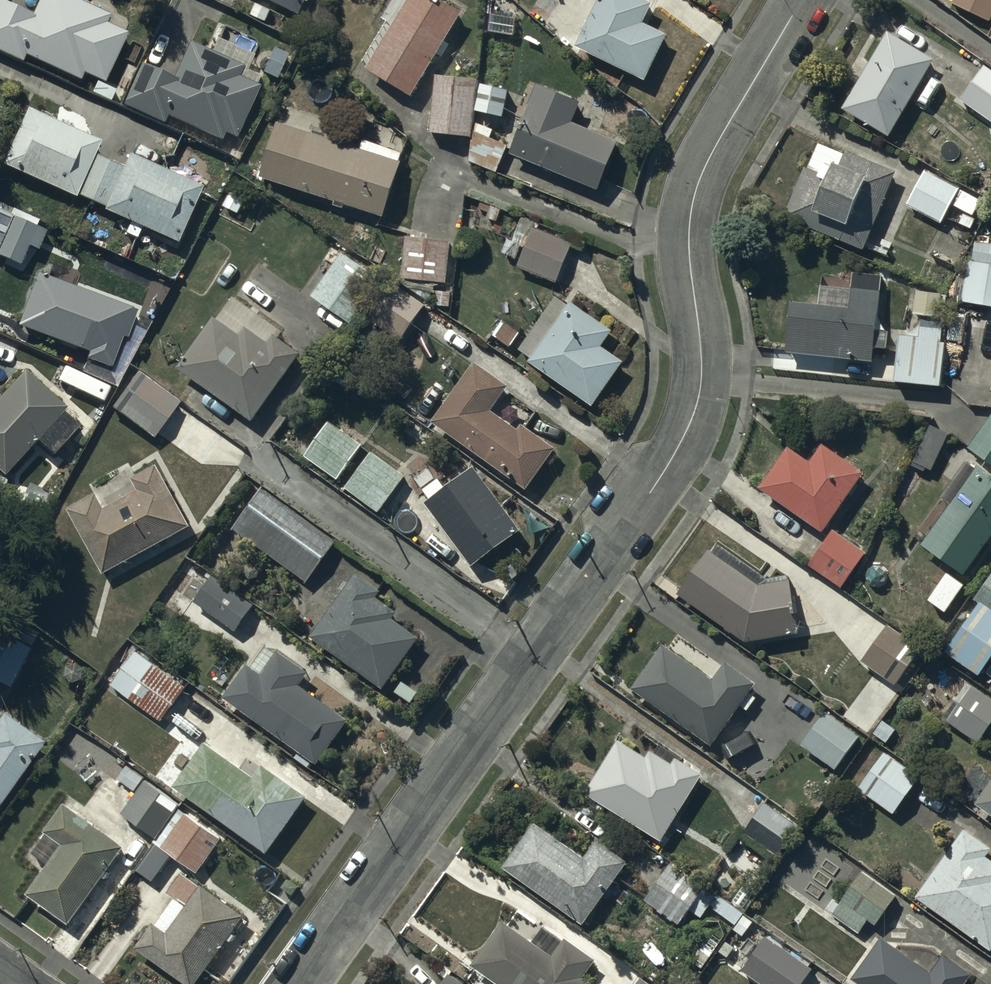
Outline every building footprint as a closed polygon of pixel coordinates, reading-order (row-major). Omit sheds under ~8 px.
[(6,0),(0,0),(0,50),(22,60),(26,52),(78,76),(82,67),(104,77),(126,30),(106,21),(110,12),(85,0),(37,0),(31,12),(6,0)] [(271,7),(257,0),(252,11),(266,18),(271,7)] [(298,9),(302,0),(279,0),(298,9)] [(448,0),(406,0),(367,64),(410,91),(461,8),(448,0)] [(635,0),(607,0),(581,54),(649,87),(670,43),(648,32),(658,11),(635,0)] [(952,2),(989,19),(990,15),(990,0),(953,0),(952,2)] [(933,56),(888,29),(842,105),(887,132),(933,56)] [(243,62),(189,38),(173,73),(141,59),(121,103),(163,122),(167,113),(221,137),(224,130),(235,135),(258,84),(237,74),(243,62)] [(286,54),(273,48),(263,70),(276,76),(286,54)] [(984,63),(961,97),(990,118),(990,68),(984,63)] [(477,75),(436,71),(431,130),(472,133),(477,75)] [(116,89),(97,80),(92,90),(111,99),(116,89)] [(508,87),(482,82),(476,107),(503,113),(508,87)] [(580,99),(537,82),(510,151),(598,186),(617,138),(572,120),(580,99)] [(101,138),(27,104),(1,162),(75,195),(76,192),(105,205),(103,207),(176,240),(201,185),(130,153),(124,167),(94,153),(101,138)] [(401,159),(278,120),(261,175),(335,198),(334,202),(344,205),(345,201),(384,213),(401,159)] [(507,143),(475,129),(472,158),(496,168),(507,143)] [(834,174),(805,162),(784,214),(862,246),(893,169),(844,149),(834,174)] [(980,197),(926,167),(906,203),(940,221),(951,202),(971,213),(980,197)] [(246,195),(232,188),(224,203),(238,210),(246,195)] [(489,205),(482,202),(479,207),(487,210),(489,205)] [(501,208),(491,204),(487,215),(497,219),(501,208)] [(0,209),(0,254),(20,263),(29,243),(36,246),(44,229),(0,209)] [(975,218),(964,212),(960,221),(971,227),(975,218)] [(572,242),(534,227),(519,264),(556,280),(572,242)] [(450,239),(407,234),(402,276),(445,280),(450,239)] [(974,239),(964,298),(990,303),(990,242),(974,239)] [(382,279),(342,251),(313,294),(353,321),(382,279)] [(138,306),(36,268),(16,323),(88,350),(86,356),(110,365),(122,334),(127,336),(138,306)] [(883,273),(854,270),(852,287),(822,284),(820,303),(792,300),(787,351),(874,360),(883,273)] [(426,302),(396,282),(372,317),(401,337),(426,302)] [(947,292),(916,288),(913,310),(944,314),(947,292)] [(451,291),(436,290),(435,303),(450,304),(451,291)] [(612,329),(572,301),(570,303),(558,294),(520,348),(532,356),(530,359),(592,403),(623,360),(600,345),(612,329)] [(240,332),(213,313),(175,366),(252,421),(301,352),(275,333),(269,342),(245,325),(240,332)] [(947,320),(921,318),(919,335),(900,333),(896,379),(941,383),(947,320)] [(521,332),(503,320),(494,333),(512,346),(521,332)] [(510,383),(474,358),(431,421),(527,487),(555,446),(523,424),(520,428),(492,409),(510,383)] [(25,368),(0,395),(0,472),(2,474),(37,437),(53,452),(78,425),(62,410),(65,406),(25,368)] [(178,402),(137,371),(111,406),(152,436),(178,402)] [(969,445),(990,462),(990,415),(969,445)] [(361,444),(330,422),(306,454),(337,476),(361,444)] [(312,443),(307,439),(301,447),(306,451),(312,443)] [(863,472),(823,444),(811,461),(789,445),(760,486),(822,530),(863,472)] [(404,475),(371,451),(346,486),(379,510),(404,475)] [(97,489),(67,505),(104,572),(191,525),(157,462),(134,475),(141,488),(107,506),(97,489)] [(976,465),(922,543),(965,573),(990,535),(990,476),(976,465)] [(521,530),(475,466),(426,501),(472,565),(521,530)] [(335,541),(262,488),(233,529),(306,581),(335,541)] [(866,551),(833,529),(810,564),(842,586),(866,551)] [(761,585),(709,548),(677,593),(745,641),(798,631),(788,579),(761,585)] [(886,577),(886,574),(885,571),(883,569),(880,567),(876,566),(873,567),(870,569),(868,571),(867,574),(867,577),(868,580),(870,583),(872,585),(875,586),(878,586),(881,585),(884,583),(886,581),(886,577)] [(381,590),(356,572),(311,635),(382,687),(419,637),(391,618),(397,610),(377,595),(381,590)] [(964,584),(948,573),(930,599),(946,611),(964,584)] [(253,605),(213,575),(195,599),(235,629),(253,605)] [(976,599),(990,609),(990,578),(976,599)] [(979,605),(946,651),(979,674),(990,657),(990,614),(979,605)] [(36,633),(15,621),(8,632),(29,644),(36,633)] [(921,648),(889,625),(863,661),(896,684),(921,648)] [(0,633),(0,683),(9,688),(30,650),(0,633)] [(714,679),(663,643),(631,688),(711,744),(755,683),(726,662),(714,679)] [(186,687),(135,650),(111,683),(162,721),(186,687)] [(308,672),(279,651),(264,673),(247,661),(223,695),(317,761),(347,718),(299,684),(308,672)] [(417,691),(403,681),(396,691),(410,701),(417,691)] [(969,682),(944,717),(978,741),(990,723),(990,698),(969,682)] [(861,736),(826,712),(802,745),(837,769),(861,736)] [(4,713),(0,719),(0,802),(44,742),(4,713)] [(896,729),(884,721),(875,733),(887,741),(896,729)] [(647,756),(619,738),(584,793),(660,840),(702,773),(676,758),(673,764),(651,750),(647,756)] [(256,777),(206,741),(174,785),(267,853),(308,796),(264,765),(256,777)] [(920,777),(885,752),(859,787),(894,813),(920,777)] [(143,777),(128,765),(119,777),(134,789),(143,777)] [(179,803),(145,780),(122,812),(156,836),(179,803)] [(975,803),(990,814),(990,782),(975,803)] [(799,825),(765,802),(745,831),(779,854),(799,825)] [(124,845),(65,803),(46,830),(63,843),(28,892),(69,921),(124,845)] [(221,839),(179,808),(155,842),(197,872),(221,839)] [(585,858),(536,823),(503,867),(582,924),(627,862),(598,841),(585,858)] [(965,828),(916,896),(990,950),(990,859),(987,857),(990,851),(990,847),(965,828)] [(705,887),(671,863),(646,899),(679,923),(705,887)] [(183,870),(167,892),(175,898),(157,923),(155,921),(137,946),(190,983),(196,983),(245,915),(183,870)] [(896,895),(864,872),(834,914),(859,932),(868,919),(876,924),(896,895)] [(753,894),(744,887),(735,900),(744,906),(753,894)] [(742,913),(706,889),(692,909),(702,917),(710,906),(735,923),(742,913)] [(839,904),(834,900),(828,909),(834,912),(839,904)] [(753,922),(745,916),(735,929),(744,935),(753,922)] [(504,919),(471,964),(500,983),(590,983),(582,978),(596,959),(566,938),(553,955),(504,919)] [(718,943),(708,937),(692,961),(703,967),(718,943)] [(767,937),(744,971),(763,983),(803,983),(813,969),(767,937)] [(883,938),(853,979),(860,983),(965,983),(973,974),(945,954),(931,973),(883,938)] [(734,948),(727,943),(720,952),(728,957),(734,948)] [(452,970),(444,965),(439,972),(446,977),(452,970)] [(450,974),(443,983),(465,983),(450,974)]
